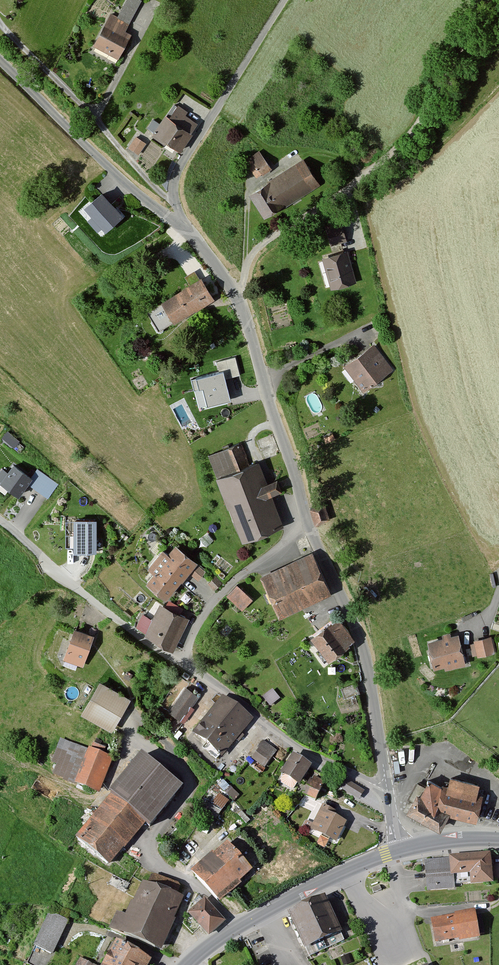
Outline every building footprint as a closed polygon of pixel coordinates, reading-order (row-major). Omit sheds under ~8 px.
[(110,15),(93,45),(118,59),(132,36),(125,32),(143,1),(140,0),(128,0),(117,19),(110,15)] [(199,120),(175,104),(155,135),(179,151),(199,120)] [(147,144),(137,137),(129,149),(139,156),(147,144)] [(261,152),(244,163),(258,183),(275,172),(261,152)] [(303,160),(249,195),(265,219),(319,185),(303,160)] [(102,193),(82,209),(103,234),(122,218),(102,193)] [(343,226),(327,230),(331,245),(347,240),(343,226)] [(348,251),(323,258),(332,291),(357,284),(348,251)] [(186,274),(190,280),(198,275),(194,269),(186,274)] [(203,279),(161,302),(174,325),(215,301),(203,279)] [(375,344),(344,366),(364,394),(395,371),(375,344)] [(224,376),(201,385),(210,409),(232,401),(224,376)] [(304,393),(314,413),(326,407),(317,387),(304,393)] [(260,463),(217,479),(240,542),(284,526),(273,497),(283,493),(276,476),(267,480),(260,463)] [(13,464),(0,482),(0,484),(17,497),(32,478),(13,464)] [(324,505),(309,511),(316,527),(330,522),(324,505)] [(95,549),(95,519),(75,519),(75,549),(95,549)] [(206,570),(176,544),(145,581),(166,599),(188,572),(198,581),(206,570)] [(314,554),(262,576),(280,617),(332,595),(314,554)] [(255,599),(238,583),(227,595),(244,611),(255,599)] [(189,619),(160,604),(144,635),(173,650),(189,619)] [(338,619),(309,637),(326,662),(354,644),(338,619)] [(94,635),(74,628),(63,660),(83,667),(94,635)] [(459,634),(428,641),(435,671),(466,664),(459,634)] [(491,637),(474,640),(477,657),(494,654),(491,637)] [(131,701),(100,681),(80,713),(110,732),(131,701)] [(200,696),(187,687),(169,713),(182,722),(200,696)] [(269,702),(276,697),(271,689),(263,695),(269,702)] [(252,721),(223,697),(191,735),(221,760),(252,721)] [(278,751),(264,741),(252,758),(265,768),(278,751)] [(112,758),(87,749),(74,785),(99,794),(112,758)] [(312,766),(292,754),(280,775),(299,787),(312,766)] [(182,789),(143,757),(75,841),(109,868),(144,824),(150,828),(182,789)] [(311,772),(302,791),(315,797),(324,779),(311,772)] [(364,790),(346,778),(340,787),(359,799),(364,790)] [(447,790),(426,780),(405,814),(442,831),(450,816),(478,821),(485,801),(478,799),(482,785),(450,778),(447,790)] [(197,802),(215,816),(231,796),(213,782),(197,802)] [(335,809),(322,803),(312,822),(306,819),(302,827),(310,831),(311,829),(337,841),(348,820),(334,812),(335,809)] [(226,843),(192,872),(219,903),(253,873),(226,843)] [(490,854),(424,860),(427,892),(454,890),(453,876),(470,874),(471,884),(493,882),(490,854)] [(183,900),(143,883),(120,935),(161,952),(183,900)] [(204,896),(188,910),(209,934),(226,920),(204,896)] [(325,897),(288,913),(305,950),(341,933),(325,897)] [(67,917),(47,909),(26,961),(35,964),(47,964),(67,917)] [(478,913),(431,920),(435,945),(482,938),(478,913)] [(116,941),(103,964),(149,964),(152,961),(116,941)]
